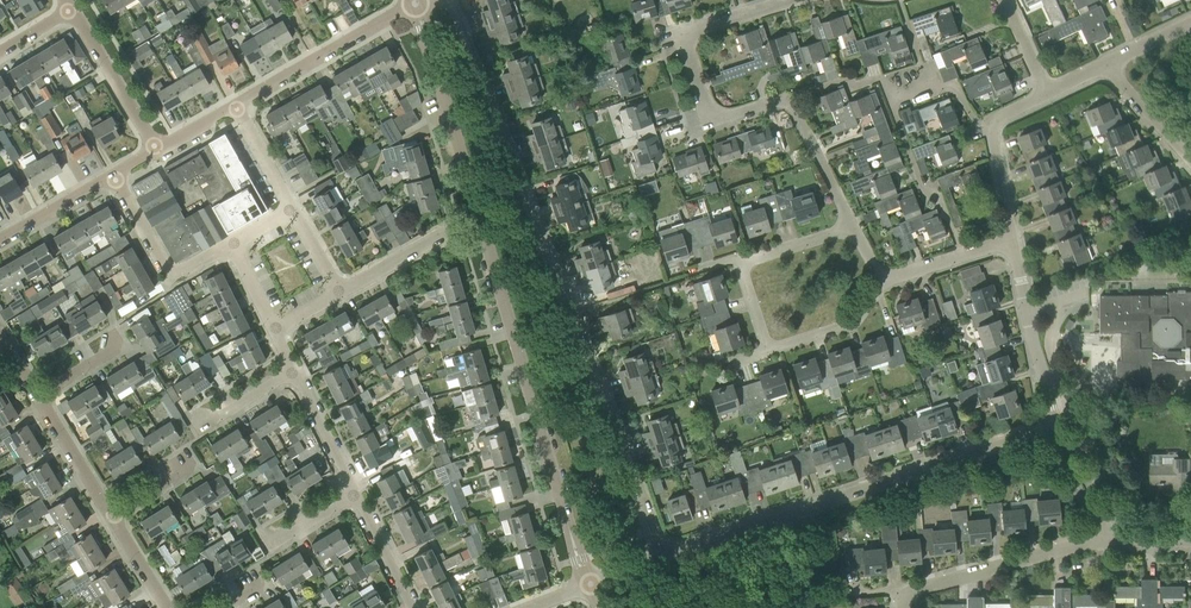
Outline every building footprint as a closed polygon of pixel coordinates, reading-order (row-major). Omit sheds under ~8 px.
[(19,2),(27,17),(45,6),(41,0),(22,0),(19,2)] [(121,0),(103,0),(111,13),(124,5),(121,0)] [(208,0),(183,0),(192,14),(210,3),(208,0)] [(275,12),(282,7),(278,0),(268,0),(275,12)] [(344,12),(351,8),(346,0),(336,0),(344,12)] [(486,24),(518,13),(514,1),(508,3),(507,0),(487,0),(490,10),(482,12),(486,24)] [(659,0),(643,0),(631,4),(636,21),(653,16),(654,18),(664,15),(659,0)] [(664,15),(674,12),(673,10),(690,4),(689,0),(659,0),(664,15)] [(1055,27),(1067,22),(1066,21),(1056,0),(1042,0),(1055,27)] [(1078,9),(1090,4),(1088,0),(1074,0),(1078,9)] [(1055,27),(1048,30),(1054,42),(1082,29),(1088,44),(1108,34),(1099,15),(1104,13),(1100,5),(1098,7),(1090,11),(1066,21),(1067,22),(1055,27)] [(936,24),(941,39),(958,34),(949,6),(910,19),(917,38),(925,35),(922,28),(936,24)] [(170,9),(164,12),(171,23),(177,19),(170,9)] [(1162,13),(1161,17),(1163,21),(1173,16),(1170,10),(1162,13)] [(171,23),(164,12),(158,16),(164,27),(171,23)] [(518,13),(486,24),(490,36),(498,33),(501,43),(518,38),(515,28),(523,25),(518,13)] [(1133,13),(1125,17),(1130,27),(1138,23),(1133,13)] [(847,14),(820,23),(825,39),(826,39),(840,34),(845,48),(841,49),(844,57),(858,52),(859,55),(867,52),(862,38),(856,40),(847,14)] [(264,21),(268,29),(278,46),(291,38),(282,21),(275,26),(270,17),(264,21)] [(220,27),(228,39),(235,35),(228,23),(220,27)] [(144,25),(138,28),(144,39),(150,35),(144,25)] [(900,26),(862,38),(867,52),(874,50),(873,47),(888,43),(889,47),(893,58),(896,67),(912,61),(909,53),(900,26)] [(773,57),(768,40),(763,27),(736,36),(741,52),(752,49),(755,59),(723,70),(727,81),(757,71),(776,65),(773,57)] [(144,39),(138,28),(131,32),(138,43),(144,39)] [(268,29),(254,37),(264,54),(278,46),(268,29)] [(805,64),(799,47),(794,31),(768,40),(773,57),(788,52),(792,66),(788,67),(791,75),(807,69),(805,64)] [(195,47),(202,59),(205,65),(215,59),(223,74),(239,66),(227,45),(221,48),(213,53),(201,32),(190,38),(191,39),(189,40),(190,43),(193,48),(195,47)] [(151,40),(155,46),(164,41),(160,35),(151,40)] [(611,60),(614,67),(632,61),(629,51),(627,51),(621,35),(605,40),(604,37),(596,40),(602,57),(609,54),(611,60)] [(264,54),(254,37),(240,45),(250,62),(264,54)] [(939,52),(944,66),(938,69),(943,82),(958,77),(952,60),(965,55),(971,70),(987,63),(976,37),(939,52)] [(63,38),(50,46),(60,63),(66,74),(72,84),(75,82),(70,73),(73,71),(70,65),(70,64),(67,59),(74,55),(77,61),(85,57),(74,39),(67,44),(63,38)] [(799,47),(805,64),(820,59),(824,73),(821,74),(824,81),(838,76),(835,65),(826,39),(825,39),(799,47)] [(195,63),(202,59),(195,47),(193,48),(190,43),(185,45),(195,63)] [(50,46),(36,54),(47,71),(60,63),(50,46)] [(386,47),(373,54),(391,88),(392,89),(401,84),(395,74),(393,75),(388,67),(395,63),(386,47)] [(126,55),(135,69),(142,65),(133,51),(126,55)] [(23,62),(34,79),(40,89),(39,90),(46,100),(53,96),(52,95),(48,87),(47,85),(41,75),(47,71),(36,54),(23,62)] [(373,54),(359,62),(374,88),(384,82),(388,90),(391,88),(373,54)] [(503,75),(507,87),(539,76),(535,63),(528,66),(525,56),(507,62),(511,72),(503,75)] [(179,80),(172,84),(181,101),(195,93),(185,76),(182,70),(176,60),(169,63),(179,80)] [(614,67),(590,75),(595,88),(607,84),(606,81),(616,77),(622,94),(639,89),(634,72),(636,71),(632,61),(614,67)] [(20,87),(34,79),(23,62),(10,70),(20,87)] [(374,88),(359,62),(346,70),(360,94),(361,96),(374,88)] [(967,84),(964,86),(970,99),(980,95),(979,92),(993,87),(994,90),(997,97),(1013,90),(1002,64),(965,79),(967,84)] [(199,68),(185,76),(195,93),(209,85),(199,68)] [(360,94),(346,70),(340,73),(339,71),(332,75),(333,77),(332,77),(338,88),(341,93),(349,89),(353,97),(360,94)] [(66,88),(72,84),(66,74),(60,78),(66,88)] [(0,76),(0,99),(11,93),(0,75),(0,76)] [(539,76),(507,87),(511,98),(519,96),(522,106),(540,100),(537,90),(543,88),(539,76)] [(181,101),(172,84),(164,89),(160,81),(153,85),(167,109),(181,101)] [(85,86),(89,92),(95,88),(91,82),(85,86)] [(330,103),(329,100),(320,84),(306,92),(315,108),(316,108),(320,115),(323,120),(329,117),(324,107),(330,103)] [(82,87),(74,92),(77,98),(85,94),(82,87)] [(855,118),(849,102),(843,87),(817,97),(823,113),(831,110),(837,125),(844,122),(847,128),(857,124),(855,118)] [(18,95),(25,106),(26,106),(28,111),(35,106),(26,90),(18,95)] [(398,101),(405,112),(411,108),(412,109),(421,104),(417,91),(416,91),(398,101)] [(320,115),(316,108),(315,108),(306,92),(300,96),(299,94),(292,98),(293,100),(306,123),(320,115)] [(869,112),(877,133),(889,129),(875,92),(849,102),(855,118),(869,112)] [(19,110),(25,106),(18,95),(12,98),(19,110)] [(343,96),(337,99),(347,117),(353,114),(343,96)] [(916,130),(925,126),(923,120),(937,115),(943,130),(945,129),(952,127),(959,124),(949,97),(918,109),(918,110),(911,112),(909,107),(910,107),(909,107),(898,111),(903,126),(913,122),(916,130)] [(347,117),(337,99),(331,103),(341,121),(347,117)] [(293,100),(280,107),(289,124),(293,131),(306,123),(293,100)] [(38,104),(42,110),(47,107),(44,101),(38,104)] [(621,125),(625,138),(655,129),(651,119),(649,119),(643,102),(619,111),(623,124),(621,125)] [(1102,134),(1108,132),(1108,131),(1128,123),(1127,123),(1125,124),(1118,107),(1112,110),(1109,102),(1088,110),(1095,125),(1097,124),(1102,134)] [(5,128),(12,125),(5,114),(0,105),(0,120),(5,128)] [(74,111),(83,128),(91,123),(82,107),(74,111)] [(289,124),(280,107),(266,115),(271,124),(267,126),(273,138),(286,130),(283,127),(289,124)] [(411,108),(405,112),(392,119),(399,132),(408,127),(419,121),(412,109),(411,108)] [(11,110),(5,114),(12,125),(17,121),(11,110)] [(44,128),(51,139),(62,132),(50,113),(39,120),(44,128)] [(591,113),(585,115),(588,125),(594,123),(591,113)] [(92,128),(96,136),(102,146),(119,137),(114,128),(117,127),(111,117),(92,128)] [(527,136),(531,148),(563,138),(559,125),(552,127),(549,118),(543,120),(531,124),(535,134),(527,136)] [(1121,155),(1127,153),(1127,152),(1147,145),(1146,144),(1144,145),(1137,129),(1131,131),(1128,123),(1108,131),(1108,132),(1114,146),(1116,145),(1121,155)] [(750,130),(740,134),(746,151),(753,149),(753,151),(764,147),(767,155),(785,149),(779,130),(770,133),(768,127),(751,133),(750,130)] [(43,128),(36,132),(43,144),(44,144),(51,139),(44,128),(43,128)] [(382,133),(389,145),(400,139),(396,131),(394,132),(392,128),(382,133)] [(1027,164),(1030,163),(1030,162),(1048,155),(1044,144),(1046,144),(1040,128),(1020,136),(1025,150),(1022,151),(1027,164)] [(13,162),(20,158),(4,129),(0,131),(0,140),(5,150),(13,162)] [(655,129),(625,138),(625,139),(620,140),(622,148),(637,143),(639,148),(632,150),(635,161),(631,162),(636,177),(656,171),(652,160),(661,157),(656,140),(658,139),(655,129)] [(880,153),(885,168),(901,162),(889,129),(877,133),(863,139),(866,145),(854,149),(858,159),(852,161),(853,163),(852,163),(857,174),(870,169),(867,161),(866,158),(880,153)] [(79,130),(60,141),(66,150),(69,148),(75,158),(84,153),(85,156),(90,153),(89,150),(90,150),(79,130)] [(746,151),(740,134),(730,137),(731,139),(714,145),(719,161),(739,155),(739,154),(746,151)] [(948,134),(911,149),(915,160),(923,157),(937,152),(942,167),(958,161),(948,134)] [(219,136),(208,142),(209,144),(210,146),(225,172),(236,191),(236,192),(211,206),(227,233),(233,229),(231,224),(234,228),(237,227),(251,219),(251,218),(255,216),(255,217),(263,213),(259,207),(265,204),(240,160),(234,163),(232,159),(238,156),(228,138),(222,141),(219,136)] [(563,138),(531,148),(535,160),(543,157),(546,168),(564,162),(560,152),(567,150),(563,138)] [(298,140),(286,144),(289,152),(295,150),(296,154),(302,152),(298,140)] [(365,147),(370,156),(380,150),(376,141),(365,147)] [(402,147),(406,162),(424,157),(420,142),(402,147)] [(354,149),(360,161),(369,156),(362,145),(354,149)] [(1139,177),(1146,174),(1165,166),(1165,165),(1163,166),(1156,150),(1150,152),(1147,145),(1127,152),(1127,153),(1133,167),(1135,167),(1139,177)] [(203,149),(179,163),(187,178),(193,175),(211,206),(236,191),(225,172),(210,146),(204,150),(203,149)] [(689,150),(690,153),(673,158),(678,175),(699,168),(701,174),(708,172),(700,147),(689,150)] [(52,153),(38,161),(47,178),(61,170),(52,153)] [(292,160),(295,166),(307,159),(303,153),(292,160)] [(284,154),(277,158),(281,164),(288,161),(284,154)] [(1037,190),(1040,189),(1058,182),(1057,181),(1053,171),(1056,170),(1050,154),(1048,155),(1030,162),(1030,163),(1035,177),(1032,178),(1037,190)] [(332,161),(339,173),(349,168),(343,155),(332,161)] [(424,157),(406,162),(406,163),(397,165),(399,172),(408,169),(411,177),(429,172),(424,157)] [(295,166),(299,172),(311,166),(307,159),(295,166)] [(607,159),(600,161),(605,176),(611,174),(607,159)] [(47,178),(38,161),(24,169),(33,186),(47,178)] [(875,185),(881,200),(897,193),(889,172),(903,167),(901,162),(885,168),(849,182),(855,196),(862,193),(861,191),(875,185)] [(947,204),(953,202),(949,190),(948,187),(962,181),(968,196),(984,190),(974,164),(936,178),(946,205),(947,204)] [(299,172),(302,179),(314,172),(311,166),(299,172)] [(355,166),(350,170),(354,178),(360,175),(355,166)] [(1158,198),(1165,195),(1184,187),(1184,186),(1181,187),(1174,171),(1168,173),(1165,166),(1146,174),(1152,188),(1154,187),(1158,198)] [(314,172),(302,179),(306,185),(318,178),(314,172)] [(167,199),(172,196),(159,174),(155,177),(153,173),(131,186),(153,223),(159,220),(161,223),(176,214),(167,199)] [(368,173),(361,177),(367,186),(373,182),(368,173)] [(559,196),(551,198),(555,210),(588,200),(584,187),(577,189),(574,180),(571,173),(559,177),(561,184),(556,185),(559,196)] [(6,202),(22,192),(14,177),(0,185),(0,192),(6,202)] [(355,180),(360,190),(367,186),(361,177),(355,180)] [(407,199),(408,201),(412,198),(434,192),(430,177),(412,182),(405,184),(410,199),(407,199)] [(313,198),(321,212),(337,203),(330,190),(332,188),(333,183),(330,178),(314,187),(319,195),(313,198)] [(715,181),(704,184),(706,192),(710,191),(711,194),(718,192),(715,181)] [(1047,216),(1050,215),(1049,215),(1068,208),(1067,208),(1063,197),(1066,196),(1060,181),(1057,181),(1058,182),(1040,189),(1045,203),(1042,204),(1047,216)] [(373,182),(367,186),(375,202),(387,195),(384,188),(378,191),(373,182)] [(643,182),(636,184),(638,191),(646,189),(643,182)] [(367,186),(360,190),(346,197),(349,202),(363,195),(369,205),(375,202),(367,186)] [(1165,195),(1171,210),(1173,209),(1177,219),(1190,213),(1190,193),(1187,194),(1184,187),(1165,195)] [(900,206),(905,220),(921,214),(911,188),(897,193),(881,200),(874,202),(879,217),(887,214),(886,211),(900,206)] [(790,189),(774,194),(781,218),(795,214),(797,221),(799,225),(809,221),(808,218),(818,215),(811,192),(800,196),(793,198),(790,189)] [(408,201),(399,208),(403,213),(409,209),(412,213),(416,214),(422,212),(439,207),(434,192),(412,198),(408,201)] [(750,204),(740,208),(742,214),(746,225),(749,236),(770,230),(767,222),(781,218),(774,194),(757,199),(760,208),(752,211),(750,204)] [(337,203),(321,212),(329,225),(345,216),(340,208),(347,205),(344,199),(337,203)] [(588,200),(555,210),(559,222),(567,219),(570,230),(581,226),(588,224),(585,214),(592,212),(588,200)] [(385,204),(379,208),(384,217),(391,214),(385,204)] [(108,206),(94,213),(103,229),(103,230),(106,235),(112,232),(109,226),(117,222),(108,206)] [(1057,243),(1059,242),(1059,241),(1077,234),(1073,223),(1075,222),(1070,207),(1067,208),(1068,208),(1049,215),(1050,215),(1055,229),(1052,230),(1057,243)] [(372,212),(378,221),(384,217),(379,208),(372,212)] [(921,214),(905,220),(898,223),(899,225),(891,228),(897,242),(905,239),(904,237),(911,234),(910,232),(924,227),(930,241),(946,235),(936,209),(921,214)] [(635,210),(625,213),(627,221),(637,218),(635,210)] [(94,213),(81,221),(90,237),(103,230),(103,229),(94,213)] [(397,225),(391,214),(384,217),(394,235),(401,232),(397,225)] [(708,215),(692,220),(700,244),(714,240),(716,247),(736,240),(729,218),(711,224),(708,215)] [(384,217),(378,221),(370,226),(378,240),(386,235),(390,243),(396,239),(384,217)] [(160,235),(173,259),(186,252),(188,255),(215,240),(204,222),(192,229),(187,220),(160,235)] [(700,244),(692,220),(658,231),(668,262),(688,256),(686,248),(700,244)] [(81,221),(67,229),(76,245),(80,251),(93,244),(90,237),(81,221)] [(331,230),(338,243),(355,234),(354,234),(347,221),(331,230)] [(76,245),(67,229),(54,237),(63,253),(64,252),(67,258),(80,251),(76,245)] [(355,234),(338,243),(346,257),(362,248),(358,241),(366,236),(363,229),(354,234),(355,234)] [(413,230),(407,233),(410,239),(416,236),(413,230)] [(1059,241),(1059,242),(1065,255),(1062,257),(1067,269),(1091,260),(1087,248),(1090,246),(1087,238),(1082,240),(1079,233),(1077,234),(1059,241)] [(110,243),(112,245),(116,252),(130,245),(124,235),(110,243)] [(575,260),(579,272),(611,261),(607,249),(601,251),(598,241),(580,247),(583,257),(575,260)] [(44,242),(31,250),(40,266),(53,258),(44,242)] [(112,245),(99,253),(103,260),(116,252),(112,245)] [(119,263),(123,269),(139,260),(131,247),(95,267),(98,274),(107,269),(108,270),(119,263)] [(31,250),(17,258),(26,274),(30,279),(37,275),(37,276),(44,273),(40,266),(31,250)] [(86,262),(89,268),(90,268),(103,260),(99,253),(86,260),(86,262)] [(17,258),(3,266),(18,291),(24,287),(19,278),(26,274),(17,258)] [(123,269),(130,283),(146,273),(139,260),(123,269)] [(611,261),(579,272),(583,284),(591,281),(594,291),(612,285),(609,276),(615,274),(611,261)] [(70,274),(74,280),(91,270),(90,268),(89,268),(86,262),(78,266),(77,265),(68,271),(70,274)] [(3,266),(0,268),(0,289),(7,285),(16,300),(9,304),(15,314),(28,306),(18,291),(3,266)] [(438,272),(442,287),(460,281),(456,266),(438,272)] [(228,285),(221,271),(215,274),(212,268),(200,275),(203,281),(205,280),(212,293),(228,285)] [(969,269),(960,272),(962,278),(971,275),(969,269)] [(93,292),(102,286),(103,286),(102,286),(93,270),(92,271),(91,270),(74,280),(78,288),(88,282),(93,292)] [(963,305),(966,315),(969,315),(969,314),(976,312),(988,308),(999,304),(992,284),(988,286),(983,271),(971,275),(962,278),(967,293),(969,293),(972,302),(963,305)] [(146,273),(130,283),(131,283),(122,288),(126,294),(134,289),(138,296),(154,287),(146,273)] [(64,286),(74,280),(70,274),(61,280),(64,286)] [(696,303),(701,319),(725,311),(720,297),(728,295),(721,275),(692,284),(698,302),(696,303)] [(460,281),(442,287),(426,291),(428,298),(435,296),(438,304),(465,297),(460,281)] [(102,286),(107,296),(115,292),(109,282),(102,286),(103,286),(102,286)] [(212,293),(219,307),(235,299),(228,285),(212,293)] [(46,286),(37,292),(41,298),(50,292),(46,286)] [(193,305),(183,288),(181,286),(172,291),(172,292),(179,303),(184,312),(190,308),(189,307),(193,305)] [(666,286),(661,288),(664,296),(669,295),(666,286)] [(54,305),(67,297),(61,288),(49,296),(53,303),(54,305)] [(392,292),(397,301),(405,299),(399,289),(392,292)] [(1098,305),(1098,317),(1100,317),(1100,333),(1121,333),(1121,360),(1117,360),(1117,383),(1140,383),(1140,378),(1186,378),(1186,382),(1190,382),(1190,291),(1167,291),(1167,294),(1107,295),(1100,295),(1100,305),(1098,305)] [(41,298),(37,292),(28,297),(32,304),(41,298)] [(115,292),(107,296),(113,306),(114,306),(121,318),(135,309),(130,301),(123,305),(115,292)] [(176,318),(178,316),(184,312),(179,303),(172,292),(165,296),(164,297),(173,313),(176,317),(176,318)] [(93,294),(80,301),(84,308),(83,308),(93,324),(106,316),(93,294)] [(385,294),(371,302),(380,318),(394,310),(385,294)] [(53,303),(49,296),(37,303),(42,313),(54,305),(53,303)] [(916,298),(896,304),(900,316),(903,327),(905,333),(914,330),(912,324),(921,321),(923,330),(940,324),(936,309),(932,298),(918,302),(916,298)] [(947,319),(956,317),(951,298),(942,301),(947,319)] [(223,316),(225,321),(242,312),(235,299),(219,307),(219,308),(205,315),(209,322),(209,323),(223,316)] [(397,301),(407,317),(414,315),(405,299),(397,301)] [(84,308),(80,301),(73,306),(75,309),(64,315),(69,322),(72,320),(79,332),(80,332),(82,334),(88,330),(87,328),(93,324),(83,308),(84,308)] [(442,317),(444,324),(470,316),(466,301),(448,306),(451,315),(442,317)] [(380,318),(371,302),(358,310),(367,326),(373,322),(377,330),(384,326),(380,318)] [(54,348),(44,332),(29,308),(16,316),(22,326),(30,321),(32,325),(31,325),(38,336),(23,345),(28,355),(37,350),(40,356),(54,348)] [(190,308),(184,312),(189,321),(196,316),(190,308)] [(628,323),(634,321),(630,308),(597,318),(601,331),(609,328),(612,338),(631,332),(628,323)] [(977,328),(983,347),(995,343),(1006,340),(999,319),(992,322),(988,308),(976,312),(969,314),(969,315),(974,329),(977,328)] [(345,311),(331,319),(340,335),(354,327),(345,311)] [(725,311),(701,319),(707,336),(715,333),(721,350),(743,343),(737,323),(729,325),(725,311)] [(178,316),(183,324),(189,321),(184,312),(178,316)] [(242,312),(225,321),(232,335),(249,327),(242,312)] [(205,315),(200,318),(203,324),(209,322),(205,315)] [(411,324),(416,334),(423,330),(430,328),(429,322),(420,325),(414,315),(407,317),(411,324)] [(131,326),(139,339),(155,330),(147,316),(131,326)] [(455,328),(457,336),(475,331),(474,330),(476,330),(474,322),(472,323),(470,316),(444,324),(437,326),(439,333),(455,328)] [(331,319),(318,326),(327,342),(340,335),(331,319)] [(1075,322),(1070,319),(1065,327),(1070,330),(1075,322)] [(192,326),(198,335),(204,331),(199,322),(192,326)] [(58,324),(44,332),(54,348),(60,344),(61,346),(68,342),(66,340),(67,340),(58,324)] [(155,330),(139,339),(147,353),(163,343),(159,336),(167,331),(163,325),(155,330)] [(327,342),(318,326),(304,334),(313,350),(320,346),(326,357),(319,361),(323,369),(337,361),(326,343),(327,342)] [(423,330),(416,334),(421,343),(428,339),(423,330)] [(204,331),(198,335),(203,344),(210,340),(204,331)] [(235,339),(242,353),(258,345),(251,331),(235,339)] [(411,332),(404,337),(406,341),(414,337),(411,332)] [(359,345),(348,350),(352,357),(372,347),(366,335),(357,340),(359,345)] [(861,342),(864,349),(869,364),(887,358),(890,367),(906,362),(898,338),(884,343),(882,336),(861,342)] [(415,338),(411,340),(416,348),(420,345),(416,337),(415,338)] [(459,345),(457,337),(443,341),(438,342),(441,350),(459,345)] [(984,362),(991,382),(1002,379),(1013,375),(1007,354),(999,357),(995,343),(983,347),(976,349),(981,363),(984,362)] [(639,344),(629,347),(632,356),(635,355),(642,353),(639,344)] [(258,345),(242,353),(233,358),(236,364),(245,360),(249,367),(265,359),(258,345)] [(175,358),(183,353),(179,346),(175,348),(171,351),(175,358)] [(827,353),(830,361),(830,360),(835,375),(852,370),(855,378),(872,373),(869,364),(864,349),(850,354),(848,347),(827,353)] [(455,365),(457,371),(458,371),(484,363),(480,348),(462,354),(464,362),(455,365)] [(352,357),(348,350),(340,354),(343,361),(352,357)] [(171,351),(162,356),(166,363),(175,358),(171,351)] [(219,370),(217,367),(212,358),(208,353),(200,358),(210,376),(219,370)] [(619,372),(623,384),(656,373),(652,360),(644,363),(642,353),(635,355),(632,356),(624,359),(627,369),(619,372)] [(218,354),(212,358),(217,367),(224,363),(218,354)] [(381,364),(375,354),(369,357),(374,368),(381,364)] [(413,354),(403,359),(407,365),(416,360),(413,354)] [(830,360),(830,361),(816,365),(814,358),(793,364),(800,386),(818,380),(821,389),(827,387),(831,399),(841,396),(838,384),(835,375),(830,360)] [(407,365),(403,359),(394,364),(397,371),(407,365)] [(134,361),(120,369),(130,385),(133,390),(156,376),(150,365),(140,371),(134,361)] [(181,366),(187,376),(197,392),(210,384),(197,363),(194,362),(189,365),(187,363),(181,366)] [(217,367),(219,370),(223,377),(229,373),(224,363),(217,367)] [(358,374),(355,368),(350,370),(347,363),(323,374),(330,388),(346,380),(358,374)] [(458,371),(457,371),(447,374),(448,377),(451,379),(458,377),(461,387),(488,378),(484,363),(458,371)] [(676,366),(675,368),(685,373),(688,367),(681,363),(676,366)] [(381,364),(374,368),(379,376),(386,373),(381,364)] [(927,366),(918,369),(921,376),(929,374),(927,366)] [(130,385),(120,369),(107,377),(116,393),(130,385)] [(762,382),(748,387),(755,410),(771,405),(768,396),(787,390),(780,369),(759,375),(762,382)] [(421,370),(409,375),(413,385),(419,382),(425,380),(421,370)] [(656,373),(623,384),(627,395),(635,393),(638,403),(655,398),(652,388),(660,386),(656,373)] [(401,377),(405,387),(413,385),(409,375),(401,377)] [(187,376),(173,384),(184,400),(197,392),(187,376)] [(957,393),(959,400),(962,409),(969,407),(970,408),(981,405),(980,402),(992,398),(998,417),(1021,410),(1014,390),(1007,392),(1002,379),(991,382),(957,393)] [(346,380),(330,388),(337,403),(353,394),(346,380)] [(419,382),(413,385),(416,395),(423,392),(419,382)] [(104,400),(95,385),(94,385),(92,383),(85,387),(87,389),(81,393),(97,418),(103,415),(97,405),(104,400)] [(472,388),(476,403),(494,398),(490,383),(472,388)] [(755,410),(748,387),(734,391),(731,384),(711,391),(718,412),(736,407),(739,416),(755,410)] [(413,385),(405,387),(409,398),(416,395),(413,385)] [(10,403),(3,390),(0,392),(0,409),(10,403)] [(85,429),(90,438),(104,430),(97,418),(81,393),(68,401),(77,417),(84,412),(92,425),(85,429)] [(167,393),(161,396),(166,405),(164,406),(172,420),(180,415),(167,393)] [(499,413),(494,398),(476,403),(469,406),(473,420),(499,413)] [(346,421),(363,413),(370,409),(366,403),(360,406),(356,399),(339,407),(346,421)] [(948,407),(933,412),(941,436),(957,431),(955,425),(966,422),(962,409),(959,400),(947,404),(948,407)] [(2,426),(18,416),(10,403),(0,409),(0,422),(2,426)] [(117,407),(120,413),(123,418),(124,420),(134,414),(129,407),(127,408),(124,403),(117,407)] [(276,404),(263,413),(273,428),(276,434),(281,431),(277,425),(286,420),(276,404)] [(429,404),(421,407),(425,417),(433,415),(429,404)] [(414,410),(418,420),(425,417),(421,407),(414,410)] [(916,414),(905,418),(912,437),(922,433),(925,441),(941,436),(933,412),(918,418),(916,414)] [(111,419),(114,424),(123,418),(120,413),(111,419)] [(249,434),(262,455),(266,461),(272,457),(273,457),(275,456),(265,439),(262,440),(259,436),(273,428),(263,413),(250,421),(256,430),(249,434)] [(363,413),(346,421),(353,435),(370,427),(363,413)] [(433,415),(425,417),(426,418),(429,427),(436,425),(433,415)] [(643,434),(647,446),(680,435),(676,422),(669,424),(666,415),(664,416),(659,417),(655,419),(648,421),(651,431),(643,434)] [(121,430),(130,445),(131,445),(137,441),(131,430),(130,430),(124,420),(123,418),(114,424),(118,432),(121,430)] [(426,418),(412,425),(423,449),(435,443),(429,427),(426,418)] [(895,425),(880,430),(888,454),(904,448),(901,440),(912,437),(905,418),(894,421),(895,425)] [(157,429),(166,445),(180,437),(170,421),(157,429)] [(14,450),(34,438),(26,425),(10,435),(7,430),(1,433),(0,434),(0,443),(3,441),(6,446),(11,444),(14,450)] [(131,430),(137,441),(143,451),(149,447),(153,453),(166,445),(157,429),(143,437),(136,426),(131,430)] [(842,442),(827,447),(835,471),(851,466),(848,458),(859,454),(852,435),(849,427),(842,429),(845,438),(841,439),(842,442)] [(238,428),(224,437),(234,452),(247,444),(238,428)] [(379,445),(388,439),(386,434),(380,437),(376,429),(356,440),(363,454),(379,445)] [(104,430),(90,438),(96,448),(102,444),(101,443),(109,438),(104,430)] [(508,445),(506,439),(508,438),(505,431),(504,431),(503,430),(486,435),(485,434),(479,436),(476,439),(475,442),(477,448),(479,447),(481,453),(490,450),(508,445)] [(864,432),(852,435),(859,454),(869,451),(872,459),(888,454),(880,430),(865,435),(864,432)] [(287,436),(292,444),(299,440),(293,432),(287,436)] [(680,435),(647,446),(651,458),(659,455),(662,465),(680,459),(677,450),(684,448),(680,435)] [(234,452),(224,437),(211,445),(221,460),(228,456),(233,466),(240,462),(234,452)] [(393,456),(388,446),(394,443),(391,437),(388,439),(379,445),(363,454),(370,468),(393,456)] [(10,477),(23,469),(20,464),(42,450),(34,438),(14,450),(18,457),(14,459),(17,464),(6,470),(7,471),(0,475),(0,477),(3,482),(10,477)] [(299,440),(292,444),(292,445),(284,450),(290,459),(298,455),(305,451),(299,440)] [(112,445),(117,453),(118,453),(127,469),(141,461),(131,445),(130,445),(124,449),(119,441),(112,445)] [(508,445),(481,453),(483,460),(492,457),(494,465),(512,460),(508,445)] [(811,449),(799,453),(806,472),(816,468),(819,476),(835,471),(827,447),(812,452),(811,449)] [(736,478),(721,482),(729,506),(745,501),(742,493),(753,489),(746,470),(740,450),(728,454),(736,478)] [(447,452),(440,455),(443,465),(451,462),(447,452)] [(118,453),(117,453),(104,461),(114,477),(127,469),(118,453)] [(772,459),(774,465),(782,489),(798,483),(795,475),(806,472),(799,453),(788,457),(789,460),(783,462),(781,456),(772,459)] [(253,461),(256,467),(266,461),(262,455),(253,461)] [(433,457),(436,467),(443,465),(440,455),(433,457)] [(1175,483),(1175,491),(1189,490),(1189,459),(1175,459),(1175,463),(1162,463),(1162,455),(1151,455),(1151,483),(1175,483)] [(272,457),(266,461),(279,481),(285,478),(285,477),(277,464),(279,462),(275,456),(273,457),(272,457)] [(1006,472),(1002,459),(996,461),(1001,474),(1006,472)] [(263,472),(271,486),(273,485),(279,481),(266,461),(256,467),(260,474),(263,472)] [(298,469),(308,485),(321,477),(311,461),(298,469)] [(27,480),(32,488),(54,475),(46,462),(30,472),(33,476),(27,480)] [(285,477),(285,478),(294,493),(308,485),(298,469),(293,462),(288,465),(292,473),(285,477)] [(451,462),(443,465),(450,482),(462,478),(459,470),(454,472),(451,462)] [(1010,464),(1012,471),(1019,468),(1016,462),(1010,464)] [(443,465),(436,467),(436,468),(432,470),(436,479),(440,477),(443,485),(450,482),(443,465)] [(490,488),(500,485),(518,480),(513,465),(496,470),(498,478),(488,481),(490,488)] [(758,467),(746,470),(753,489),(763,486),(766,494),(782,489),(774,465),(759,470),(758,467)] [(227,472),(221,476),(227,485),(247,473),(243,468),(230,476),(227,472)] [(10,477),(14,483),(26,475),(23,469),(10,477)] [(729,506),(721,482),(719,476),(710,479),(712,485),(705,488),(699,469),(689,473),(693,488),(700,507),(710,503),(713,511),(729,506)] [(377,481),(384,495),(400,487),(393,473),(377,481)] [(54,475),(32,488),(29,490),(29,491),(30,493),(31,493),(32,494),(33,495),(35,496),(37,496),(38,496),(39,496),(43,493),(46,497),(62,487),(54,475)] [(207,480),(193,489),(203,504),(203,505),(205,508),(231,492),(227,486),(227,485),(221,476),(220,476),(208,483),(207,480)] [(659,477),(650,480),(651,486),(660,483),(659,477)] [(495,503),(497,512),(510,508),(507,500),(522,495),(518,480),(500,485),(505,500),(495,503)] [(400,487),(384,495),(391,509),(409,500),(408,498),(411,497),(412,499),(420,495),(413,481),(400,487)] [(271,486),(259,493),(269,509),(282,501),(273,485),(271,486)] [(459,486),(453,488),(456,498),(463,496),(459,486)] [(236,500),(242,511),(243,510),(246,515),(252,511),(255,517),(269,509),(259,493),(256,488),(236,500)] [(445,491),(449,501),(456,498),(453,488),(445,491)] [(700,507),(693,488),(682,492),(683,495),(668,500),(675,524),(692,518),(689,510),(700,507)] [(203,504),(193,489),(180,497),(190,513),(203,505),(203,504)] [(56,524),(58,522),(78,509),(70,496),(48,510),(56,524)] [(463,496),(456,498),(460,508),(467,506),(463,496)] [(15,514),(19,521),(33,513),(32,512),(43,506),(45,505),(41,498),(28,505),(15,514)] [(456,498),(449,501),(453,511),(460,508),(456,498)] [(1022,500),(1023,509),(1024,518),(1038,517),(1039,524),(1060,522),(1058,499),(1038,501),(1037,498),(1022,500)] [(986,504),(988,519),(989,528),(1003,527),(1004,534),(1025,532),(1024,518),(1023,509),(1002,511),(1001,502),(986,504)] [(168,505),(154,513),(164,529),(178,520),(168,505)] [(33,513),(19,521),(15,524),(18,529),(24,528),(25,528),(40,522),(37,517),(46,512),(43,506),(32,512),(33,513)] [(393,514),(400,528),(416,520),(423,516),(424,516),(424,515),(423,516),(420,510),(413,513),(409,506),(393,514)] [(506,519),(510,533),(532,527),(527,512),(516,515),(513,507),(510,508),(497,512),(499,521),(506,519)] [(51,542),(54,549),(73,537),(70,532),(86,522),(78,509),(58,522),(62,529),(58,531),(61,536),(51,542)] [(243,510),(242,511),(233,516),(240,528),(249,522),(245,515),(246,515),(243,510)] [(951,511),(953,529),(954,538),(968,537),(969,544),(990,542),(989,528),(988,519),(968,521),(967,510),(951,511)] [(210,516),(215,525),(223,520),(218,511),(210,516)] [(164,529),(154,513),(141,521),(151,537),(164,529)] [(416,520),(400,528),(407,542),(423,534),(423,533),(427,531),(431,538),(446,530),(442,522),(430,529),(423,516),(416,520)] [(467,525),(470,534),(474,545),(481,542),(473,523),(467,525)] [(881,526),(883,549),(884,558),(898,556),(899,564),(920,562),(919,548),(918,538),(898,540),(896,524),(881,526)] [(202,526),(192,531),(197,538),(206,533),(202,526)] [(532,527),(510,533),(510,534),(504,536),(506,542),(516,539),(518,547),(536,542),(532,527)] [(325,536),(334,552),(337,557),(351,549),(338,528),(325,536)] [(843,528),(837,532),(840,537),(846,532),(843,528)] [(917,529),(918,538),(919,548),(933,547),(934,554),(955,552),(954,538),(953,529),(932,531),(932,528),(917,529)] [(197,538),(192,531),(182,537),(186,544),(197,538)] [(74,554),(77,559),(100,545),(96,538),(94,539),(90,534),(76,542),(73,537),(54,549),(45,555),(49,562),(58,556),(62,562),(70,557),(69,557),(74,554)] [(463,537),(467,548),(474,545),(470,534),(463,537)] [(334,552),(325,536),(311,544),(321,560),(334,552)] [(210,545),(204,549),(216,570),(222,567),(224,570),(238,562),(228,546),(223,538),(211,546),(210,545)] [(242,538),(228,546),(238,562),(251,554),(242,538)] [(481,542),(474,545),(478,555),(485,552),(481,542)] [(158,548),(163,557),(170,554),(164,544),(158,548)] [(70,588),(76,585),(76,584),(89,577),(85,572),(106,559),(98,547),(101,546),(100,545),(77,559),(77,560),(76,560),(82,571),(83,572),(73,578),(58,587),(61,594),(70,588)] [(474,545),(467,548),(471,558),(478,555),(474,545)] [(520,552),(524,567),(542,562),(537,547),(520,552)] [(884,558),(883,549),(864,551),(863,547),(847,549),(849,568),(864,566),(864,574),(886,572),(884,558)] [(190,559),(185,562),(199,586),(212,577),(210,574),(216,570),(204,549),(197,553),(202,562),(194,567),(190,559)] [(414,557),(421,571),(438,563),(446,559),(443,553),(435,557),(431,549),(414,557)] [(299,552),(286,560),(299,582),(313,574),(315,577),(321,573),(309,554),(303,558),(299,552)] [(368,553),(362,557),(366,562),(372,559),(368,553)] [(438,563),(421,571),(428,585),(445,577),(441,569),(444,567),(445,570),(462,561),(458,553),(454,555),(446,559),(438,563)] [(170,554),(163,557),(169,567),(175,563),(170,554)] [(349,574),(362,566),(356,556),(342,565),(349,574)] [(299,582),(286,560),(280,563),(279,561),(272,566),(273,568),(272,568),(282,584),(289,580),(293,586),(299,582)] [(199,586),(185,562),(178,566),(183,574),(176,578),(185,594),(199,586)] [(542,562),(524,567),(508,572),(511,581),(523,578),(526,587),(537,584),(536,580),(546,577),(542,562)] [(490,565),(483,568),(487,578),(494,575),(490,565)] [(362,566),(349,574),(348,575),(354,584),(367,575),(362,566)] [(95,598),(98,596),(106,591),(122,581),(114,568),(92,582),(89,577),(76,584),(76,585),(70,588),(74,595),(88,587),(95,598)] [(487,578),(483,568),(476,571),(480,581),(487,578)] [(328,587),(329,587),(338,581),(332,571),(322,577),(328,587)] [(497,576),(488,580),(495,597),(504,594),(497,576)] [(4,585),(17,605),(29,597),(15,577),(4,585)] [(1136,607),(1150,607),(1150,578),(1142,578),(1142,586),(1115,586),(1115,597),(1136,597),(1136,607)] [(1150,607),(1163,607),(1163,597),(1185,597),(1185,585),(1158,585),(1158,578),(1150,578),(1150,607)] [(495,597),(488,580),(480,584),(486,601),(495,597)] [(130,594),(122,581),(106,591),(98,596),(105,607),(107,607),(130,594)] [(459,593),(455,586),(451,589),(447,581),(430,589),(438,604),(454,595),(459,593)] [(362,598),(368,607),(381,607),(385,605),(376,590),(375,590),(371,584),(359,592),(362,598)] [(1063,587),(1063,607),(1077,607),(1077,606),(1098,606),(1098,594),(1071,594),(1071,586),(1063,587)] [(1050,607),(1063,607),(1063,587),(1055,587),(1055,594),(1028,594),(1028,606),(1050,606),(1050,607)] [(362,598),(359,592),(357,589),(337,601),(340,605),(342,607),(368,607),(362,598)] [(290,607),(293,607),(297,606),(289,592),(283,596),(290,607)] [(438,604),(440,607),(461,607),(457,601),(462,598),(459,593),(454,595),(438,604)] [(976,596),(968,596),(968,603),(941,603),(941,607),(976,607),(976,596)] [(976,596),(976,607),(1011,607),(1011,603),(984,603),(984,596),(976,596)] [(265,606),(266,607),(285,607),(278,598),(265,606)]
